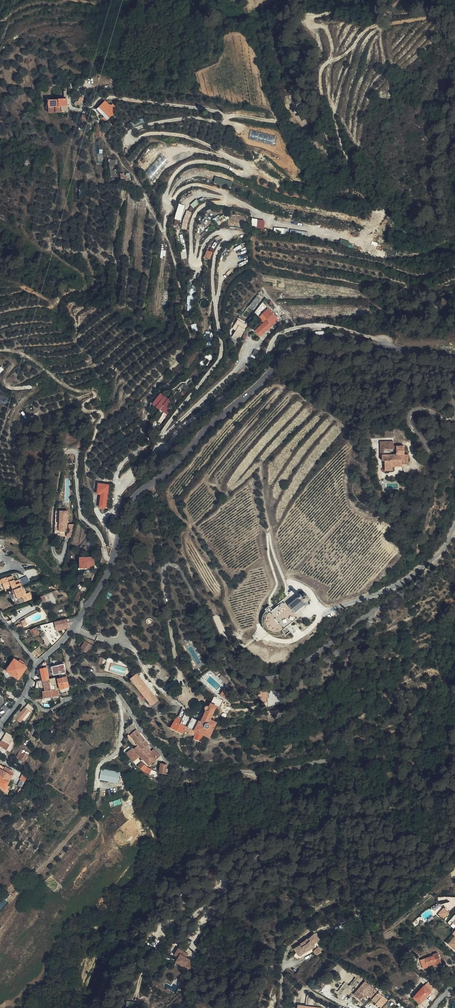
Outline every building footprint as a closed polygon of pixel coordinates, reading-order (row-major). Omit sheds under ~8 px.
[(97,109),(102,115),(107,119),(115,112),(104,101),(97,109)] [(67,113),(66,106),(48,107),(48,104),(45,104),(46,110),(48,110),(48,113),(67,113)] [(110,177),(118,176),(116,159),(109,159),(110,177)] [(216,176),(214,183),(232,187),(233,181),(216,176)] [(182,220),(185,205),(179,204),(176,219),(182,220)] [(186,229),(193,212),(188,210),(181,227),(186,229)] [(253,218),(252,227),(265,227),(265,219),(253,218)] [(257,296),(249,306),(254,309),(262,300),(257,296)] [(255,311),(259,314),(267,306),(263,303),(255,311)] [(281,317),(272,305),(264,310),(269,317),(256,326),(260,332),(281,317)] [(239,341),(249,325),(239,318),(233,328),(236,330),(232,337),(239,341)] [(168,413),(175,401),(160,393),(153,405),(168,413)] [(388,449),(397,449),(397,447),(381,448),(383,470),(385,470),(384,458),(389,458),(388,449)] [(397,453),(397,449),(388,449),(389,458),(384,458),(385,470),(387,470),(388,478),(395,477),(395,474),(395,472),(405,471),(405,470),(412,470),(412,460),(408,461),(407,452),(397,453)] [(98,494),(100,494),(100,508),(108,508),(110,483),(98,483),(98,494)] [(59,530),(62,510),(57,509),(54,531),(66,533),(66,530),(59,530)] [(69,511),(62,510),(59,530),(66,530),(69,511)] [(82,558),(81,570),(94,570),(94,559),(82,558)] [(21,588),(19,580),(16,580),(15,576),(14,575),(8,576),(8,575),(0,577),(4,587),(10,585),(12,591),(13,590),(21,588)] [(22,589),(21,588),(13,590),(14,594),(13,594),(15,600),(22,598),(21,595),(25,594),(23,589),(22,589)] [(307,604),(308,603),(307,602),(309,600),(309,597),(307,594),(304,594),(302,595),(301,594),(299,594),(298,595),(298,596),(299,597),(297,599),(297,598),(295,599),(296,599),(294,601),(293,601),(292,602),(290,604),(290,603),(288,604),(295,613),(296,612),(296,611),(298,609),(299,610),(299,609),(301,607),(302,607),(303,607),(302,606),(305,604),(305,605),(306,605),(307,604)] [(67,619),(54,622),(55,629),(68,626),(67,619)] [(32,637),(39,635),(36,627),(30,629),(32,637)] [(87,653),(91,646),(84,642),(81,649),(87,653)] [(17,679),(25,667),(19,663),(19,662),(18,661),(17,662),(13,659),(5,671),(17,679)] [(66,676),(63,664),(51,667),(52,675),(57,674),(58,678),(66,676)] [(48,679),(46,666),(43,666),(43,668),(39,669),(42,680),(45,680),(48,679)] [(158,700),(137,673),(131,678),(132,679),(130,681),(133,684),(134,683),(152,704),(158,700)] [(227,683),(229,681),(222,675),(220,677),(227,683)] [(68,682),(66,676),(58,678),(56,678),(57,684),(58,684),(68,682)] [(42,680),(37,680),(35,688),(38,688),(43,687),(44,690),(49,689),(50,690),(56,689),(53,679),(55,678),(54,677),(48,679),(45,680),(42,680)] [(59,690),(69,688),(68,682),(58,684),(59,690)] [(50,690),(42,691),(44,698),(50,696),(51,699),(58,698),(56,689),(50,690)] [(268,697),(268,705),(282,704),(281,690),(269,691),(269,697),(268,697)] [(232,699),(224,693),(220,699),(228,705),(232,699)] [(78,712),(84,706),(81,703),(75,709),(78,712)] [(204,717),(215,722),(216,720),(211,718),(217,706),(211,704),(210,706),(209,705),(208,705),(207,705),(206,706),(205,707),(205,708),(205,709),(205,710),(206,710),(206,711),(207,711),(204,717)] [(20,723),(29,712),(30,713),(33,710),(28,706),(21,714),(18,712),(14,717),(20,723)] [(210,738),(212,733),(216,723),(215,722),(204,717),(188,709),(182,719),(180,724),(191,729),(197,732),(204,735),(210,738)] [(182,719),(177,717),(171,729),(183,735),(185,732),(189,734),(191,729),(180,724),(182,719)] [(148,747),(150,745),(139,732),(131,724),(124,730),(128,735),(127,736),(136,749),(140,746),(144,750),(148,747)] [(200,743),(204,735),(197,732),(193,740),(200,743)] [(14,744),(11,742),(13,739),(6,734),(4,738),(3,738),(0,744),(0,747),(7,751),(8,752),(9,750),(10,751),(14,744)] [(161,756),(154,749),(152,751),(148,755),(144,750),(140,746),(136,749),(151,766),(161,756)] [(152,751),(148,747),(144,750),(148,755),(152,751)] [(110,759),(117,753),(113,749),(106,754),(110,759)] [(134,750),(128,755),(135,763),(141,758),(134,750)] [(23,753),(21,756),(21,757),(19,760),(24,763),(29,756),(23,753)] [(143,763),(140,767),(145,771),(151,774),(154,770),(149,768),(143,763)] [(167,774),(168,764),(162,763),(160,773),(167,774)] [(0,776),(0,777),(1,777),(9,782),(13,775),(13,773),(4,768),(3,771),(0,776)] [(118,784),(120,773),(101,769),(99,781),(118,784)] [(23,774),(18,784),(23,787),(28,776),(23,774)] [(7,794),(10,788),(7,787),(9,782),(1,777),(0,778),(0,791),(7,794)] [(87,854),(100,838),(93,831),(79,846),(87,854)] [(444,907),(438,914),(445,918),(450,912),(444,907)] [(307,935),(303,939),(300,941),(301,942),(294,947),(297,950),(299,954),(311,946),(314,943),(313,942),(319,937),(314,931),(308,936),(307,935)] [(299,954),(297,950),(294,955),(299,958),(313,949),(322,940),(319,937),(313,942),(314,943),(311,946),(299,954)] [(319,946),(313,951),(317,956),(323,951),(319,946)] [(189,964),(184,961),(181,958),(183,955),(176,950),(172,957),(176,960),(173,964),(178,968),(176,971),(181,975),(180,977),(184,980),(192,967),(188,965),(189,964)] [(436,962),(434,956),(421,959),(424,969),(429,967),(428,966),(433,965),(433,963),(436,962)] [(180,985),(184,980),(180,977),(176,982),(180,985)] [(375,990),(364,981),(352,995),(358,1000),(363,994),(369,998),(375,990)] [(426,999),(433,992),(426,986),(425,987),(424,985),(413,997),(420,1004),(425,998),(426,999)] [(384,1000),(376,993),(371,1000),(375,1003),(376,1001),(381,1005),(384,1000)]
